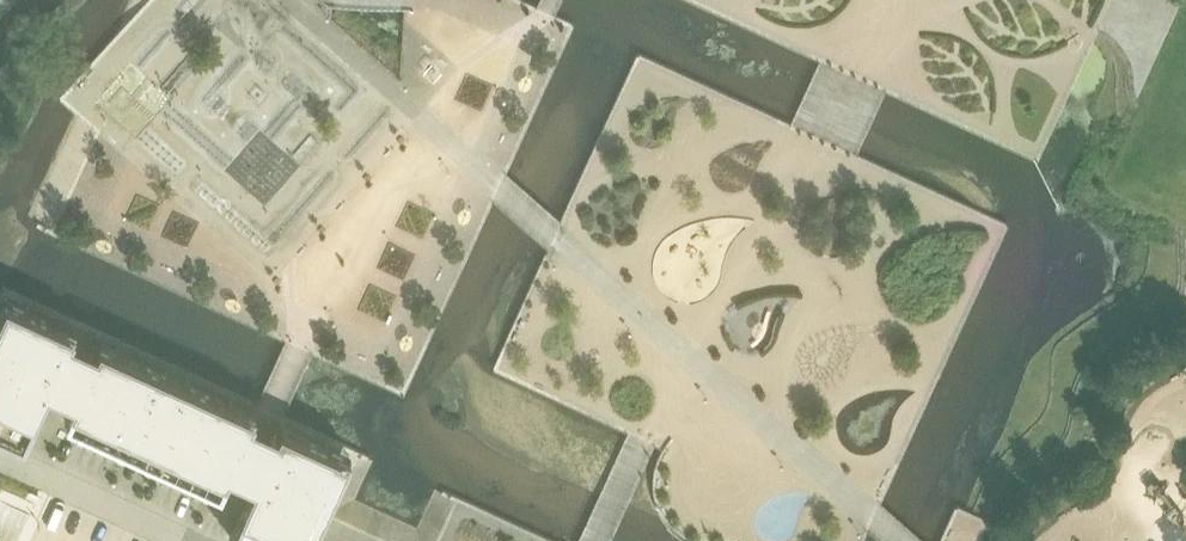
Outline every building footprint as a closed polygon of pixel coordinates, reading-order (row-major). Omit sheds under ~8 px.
[(25,303),(0,358),(0,428),(43,448),(68,394),(93,406),(85,424),(220,486),(228,468),(243,475),(254,480),(229,533),(246,540),(334,540),(353,501),(371,461),(301,429),(295,441),(270,430),(276,418),(270,415),(121,346),(115,358),(90,347),(96,335),(25,303)]
